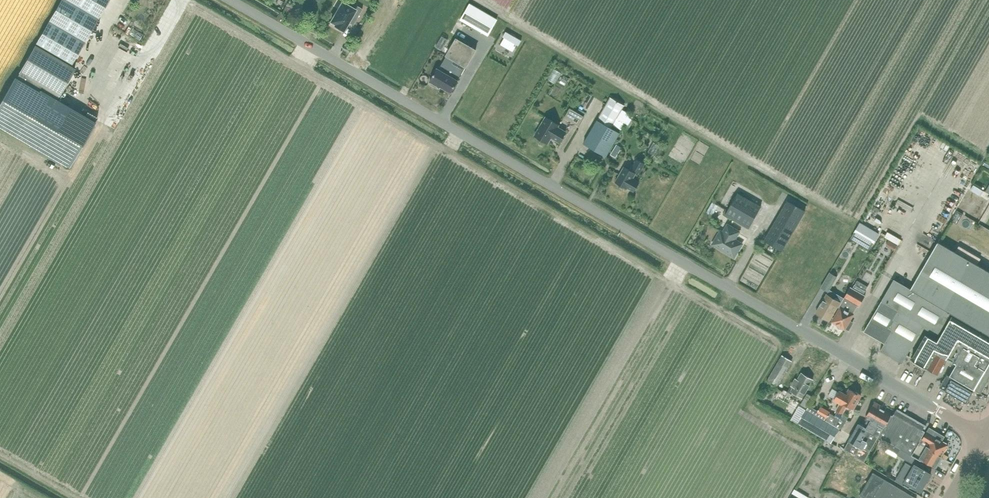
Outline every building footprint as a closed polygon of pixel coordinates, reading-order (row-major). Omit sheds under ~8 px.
[(71,65),(109,0),(61,0),(19,73),(60,96),(76,68),(71,65)] [(344,3),(332,22),(336,24),(335,26),(341,29),(346,22),(354,27),(365,8),(359,5),(356,10),(344,3)] [(498,19),(470,3),(460,20),(488,36),(498,19)] [(505,37),(501,44),(512,51),(517,44),(518,45),(521,40),(506,31),(503,37),(505,37)] [(458,79),(477,49),(457,38),(440,69),(437,67),(429,81),(441,88),(441,86),(452,93),(459,80),(458,79)] [(0,106),(0,127),(30,144),(62,163),(69,167),(95,123),(57,101),(58,100),(60,96),(19,73),(16,78),(0,106)] [(630,114),(622,109),(625,105),(611,98),(583,143),(606,157),(621,133),(612,128),(613,125),(622,130),(630,114)] [(565,117),(579,126),(584,117),(570,108),(565,117)] [(546,117),(535,135),(549,143),(552,138),(560,142),(566,132),(558,127),(559,125),(546,117)] [(617,144),(611,155),(616,158),(622,147),(617,144)] [(654,155),(657,150),(650,146),(647,151),(654,155)] [(630,171),(624,167),(615,182),(627,189),(627,188),(633,191),(639,182),(633,179),(635,174),(637,171),(639,173),(644,164),(637,159),(630,171)] [(967,183),(964,191),(969,193),(972,185),(967,183)] [(769,193),(775,195),(778,189),(771,187),(769,193)] [(762,206),(737,192),(724,215),(749,229),(762,206)] [(951,201),(965,207),(967,201),(953,195),(951,201)] [(782,251),(806,211),(788,200),(764,240),(782,251)] [(718,206),(712,203),(707,212),(712,215),(718,206)] [(734,257),(743,243),(736,239),(741,231),(727,223),(722,230),(721,230),(713,244),(734,257)] [(859,223),(854,231),(873,242),(879,234),(859,223)] [(892,235),(906,243),(909,237),(895,229),(892,235)] [(863,330),(885,343),(880,350),(902,363),(923,327),(938,336),(951,313),(988,335),(988,271),(976,263),(969,259),(956,252),(938,242),(911,289),(894,279),(863,330)] [(821,288),(828,292),(829,290),(838,276),(830,272),(821,288)] [(841,307),(833,321),(838,324),(838,326),(839,328),(841,328),(843,327),(844,328),(844,327),(848,330),(852,322),(849,321),(853,315),(850,313),(855,304),(858,306),(865,295),(850,287),(844,298),(841,302),(839,305),(841,307)] [(825,298),(816,313),(829,320),(838,305),(840,302),(841,302),(844,298),(829,290),(828,292),(827,294),(825,298)] [(911,360),(927,369),(936,353),(947,359),(959,365),(953,376),(975,389),(981,393),(988,380),(988,340),(950,316),(941,333),(941,334),(937,341),(925,334),(911,360)] [(777,387),(792,361),(782,355),(767,381),(777,387)] [(790,391),(802,398),(813,379),(802,372),(797,379),(795,378),(791,385),(793,387),(790,391)] [(947,374),(939,387),(945,390),(953,395),(966,403),(975,389),(953,376),(952,377),(947,374)] [(781,393),(790,398),(792,394),(784,389),(781,393)] [(839,390),(834,400),(839,403),(835,410),(843,415),(848,406),(853,409),(861,394),(856,391),(855,392),(849,389),(846,394),(839,390)] [(813,397),(807,393),(800,404),(806,408),(808,406),(813,397)] [(882,409),(883,407),(874,402),(864,419),(866,420),(864,426),(859,423),(848,441),(842,452),(863,464),(878,436),(890,443),(912,455),(922,438),(921,438),(925,431),(923,429),(925,426),(896,410),(893,415),(882,409)] [(828,418),(831,413),(831,412),(819,405),(816,411),(816,412),(828,418)] [(831,443),(840,428),(827,421),(828,418),(816,412),(816,411),(808,406),(806,408),(797,423),(831,443)] [(945,434),(949,436),(954,428),(949,425),(945,434)] [(942,441),(945,436),(930,428),(923,439),(922,438),(912,455),(912,456),(916,458),(921,461),(922,459),(935,466),(948,445),(942,441)] [(912,456),(912,455),(890,443),(887,448),(913,463),(916,458),(912,456)] [(905,462),(896,479),(903,483),(903,484),(907,486),(908,483),(921,491),(931,473),(914,463),(913,467),(905,462)] [(917,497),(873,472),(860,495),(865,497),(917,497)]
